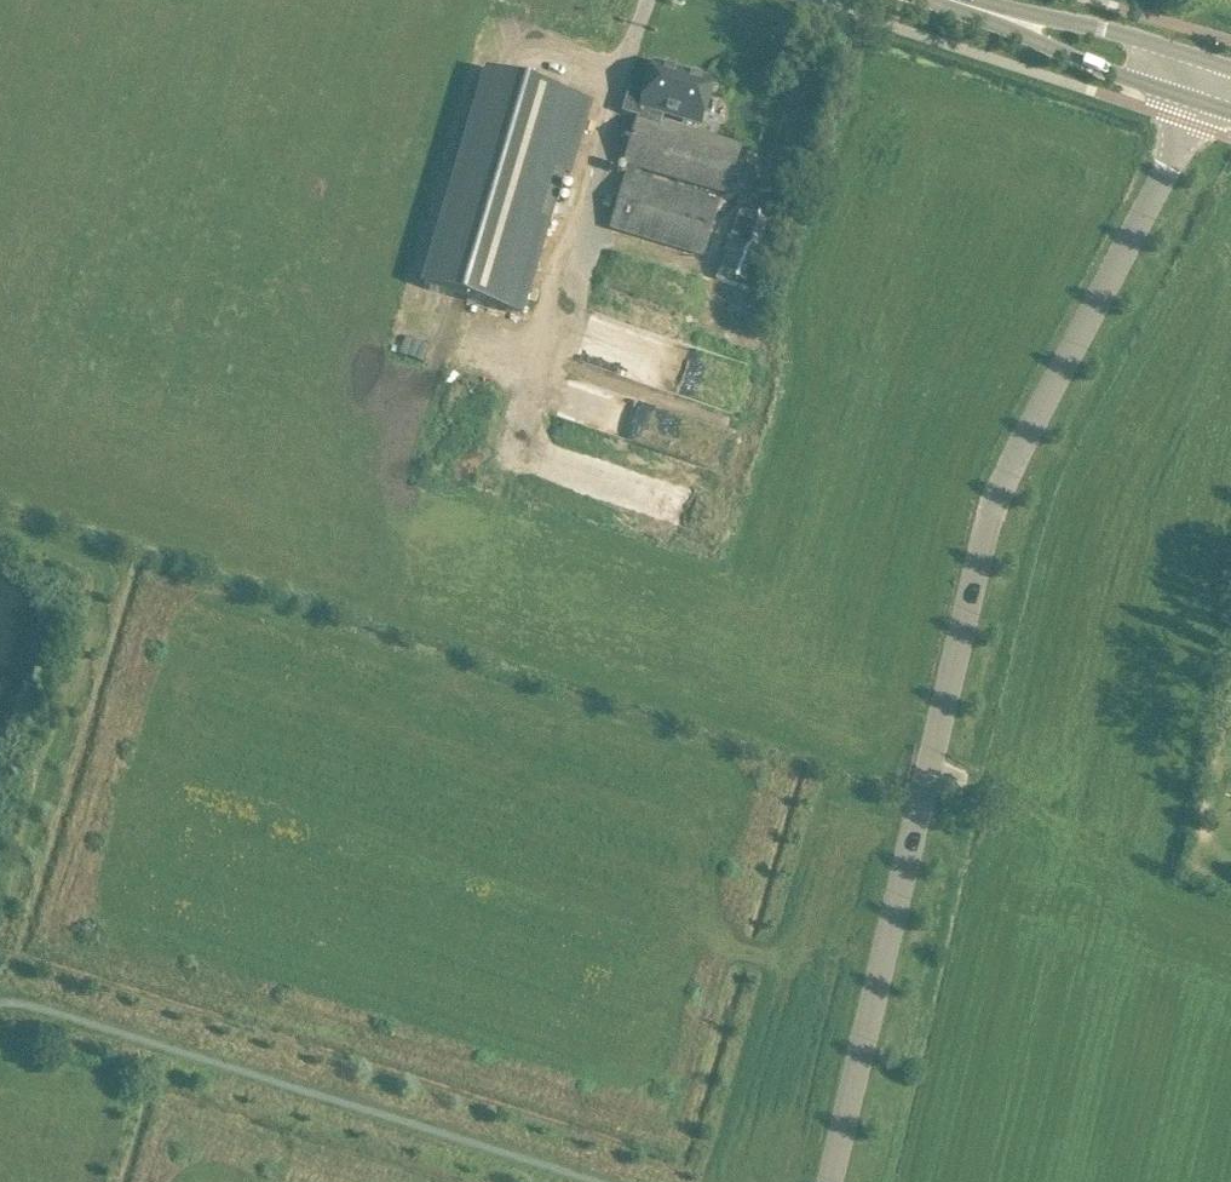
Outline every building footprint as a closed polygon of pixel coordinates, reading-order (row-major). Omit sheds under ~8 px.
[(661,124),(664,113),(700,124),(712,84),(654,67),(645,95),(628,90),(621,113),(638,118),(636,124),(659,131),(661,124)] [(488,77),(482,97),(439,84),(350,377),(488,419),(519,316),(561,174),(570,177),(592,104),(489,73),(488,77)] [(636,124),(624,164),(630,166),(626,178),(628,179),(613,229),(702,256),(718,203),(634,178),(637,168),(727,195),(734,171),(741,148),(661,124),(659,131),(636,124)] [(764,296),(789,234),(737,212),(713,277),(764,296)] [(150,608),(147,616),(166,623),(169,614),(150,608)] [(147,616),(145,625),(164,631),(166,623),(147,616)] [(133,664),(130,673),(149,679),(152,670),(133,664)] [(130,673),(127,681),(146,688),(149,679),(130,673)] [(371,677),(368,686),(387,691),(389,682),(371,677)] [(368,686),(365,695),(384,700),(387,691),(368,686)] [(116,720),(113,729),(132,735),(135,727),(116,720)] [(113,729),(110,738),(129,744),(132,735),(113,729)] [(406,750),(400,769),(409,772),(415,753),(406,750)] [(415,753),(409,772),(418,774),(424,756),(415,753)] [(345,758),(342,767),(361,773),(363,764),(345,758)] [(450,763),(444,782),(453,784),(459,766),(450,763)] [(459,766),(453,784),(462,787),(468,769),(459,766)] [(741,766),(738,774),(752,779),(755,770),(741,766)] [(738,774),(736,783),(749,788),(752,779),(738,774)] [(736,783),(733,792),(747,796),(749,788),(736,783)] [(336,785),(333,794),(352,800),(355,791),(336,785)] [(96,787),(93,795),(112,802),(115,793),(96,787)] [(525,787),(519,805),(528,808),(534,789),(525,787)] [(534,789),(528,808),(537,811),(543,792),(534,789)] [(733,792),(730,801),(744,805),(747,796),(733,792)] [(333,794),(330,803),(349,809),(352,800),(333,794)] [(93,795),(90,804),(109,810),(112,802),(93,795)] [(568,801),(562,819),(571,822),(577,803),(568,801)] [(730,801),(727,810),(741,814),(744,805),(730,801)] [(577,803),(571,822),(580,825),(586,806),(577,803)] [(727,810),(725,819),(738,823),(741,814),(727,810)] [(725,819),(722,827),(736,832),(738,823),(725,819)] [(82,837),(79,846),(97,852),(100,843),(82,837)] [(231,970),(226,989),(235,991),(240,973),(231,970)] [(240,973),(235,991),(244,994),(249,975),(240,973)] [(275,983),(270,1002),(279,1005),(284,986),(275,983)] [(284,986),(279,1005),(288,1008),(293,989),(284,986)] [(348,1006),(342,1025),(351,1028),(357,1009),(348,1006)] [(357,1009),(351,1028),(360,1031),(366,1012),(357,1009)] [(408,1026),(402,1044),(411,1047),(417,1028),(408,1026)] [(417,1028),(411,1047),(420,1050),(426,1031),(417,1028)] [(464,1042),(458,1061),(467,1064),(473,1045),(464,1042)] [(473,1045),(467,1064),(477,1067),(482,1048),(473,1045)] [(508,1056),(502,1075),(511,1078),(517,1059),(508,1056)] [(517,1059),(511,1078),(520,1081),(526,1062),(517,1059)] [(195,1169),(191,1181),(236,1181),(195,1169)]
